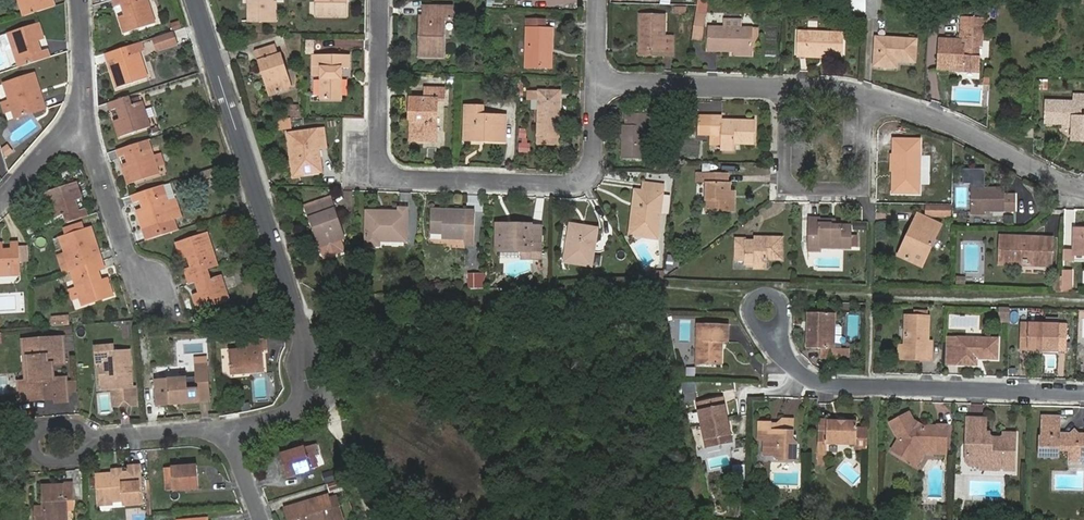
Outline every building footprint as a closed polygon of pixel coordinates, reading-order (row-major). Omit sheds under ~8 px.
[(23,17),(55,6),(53,0),(48,0),(47,0),(18,0),(23,17)] [(119,17),(124,34),(155,23),(148,0),(113,0),(115,7),(122,5),(124,12),(128,11),(129,13),(119,17)] [(250,1),(248,1),(249,21),(276,21),(276,2),(273,2),(273,0),(250,0),(250,1)] [(316,17),(346,17),(346,5),(344,5),(344,0),(316,0),(316,17)] [(420,31),(424,32),(424,41),(420,41),(419,57),(444,57),(444,17),(452,17),(452,7),(428,6),(428,17),(420,16),(420,31)] [(672,14),(685,14),(685,7),(672,6),(672,14)] [(696,13),(692,39),(702,40),(705,13),(696,13)] [(651,51),(651,55),(672,55),(673,37),(664,36),(665,15),(640,15),(640,39),(644,40),(644,51),(651,51)] [(963,17),(962,25),(982,26),(982,18),(963,17)] [(545,20),(527,20),(526,67),(547,68),(548,49),(552,49),(552,29),(545,28),(545,20)] [(19,67),(50,57),(47,49),(41,51),(39,43),(35,45),(34,42),(43,39),(38,23),(8,33),(13,49),(19,67)] [(963,70),(980,71),(980,58),(977,58),(978,45),(981,45),(982,26),(962,25),(961,41),(938,39),(937,68),(954,69),(955,63),(963,64),(963,70)] [(752,28),(709,26),(708,50),(751,51),(752,28)] [(177,31),(153,38),(158,52),(181,45),(177,31)] [(797,31),(796,56),(813,57),(813,51),(843,52),(844,33),(797,31)] [(0,36),(0,43),(3,52),(13,49),(8,33),(0,36)] [(874,65),(892,67),(893,60),(915,62),(916,40),(876,37),(874,65)] [(106,54),(117,88),(147,78),(137,47),(133,48),(132,45),(106,54)] [(255,52),(262,73),(265,72),(273,94),(292,88),(280,54),(277,55),(274,46),(255,52)] [(341,99),(341,68),(349,68),(349,57),(313,56),(313,75),(321,75),(321,99),(341,99)] [(34,74),(4,84),(10,100),(13,110),(15,118),(45,108),(43,101),(37,102),(35,94),(31,96),(30,93),(39,90),(34,74)] [(1039,89),(1047,89),(1048,80),(1039,79),(1039,89)] [(410,98),(410,107),(414,107),(413,138),(436,139),(437,101),(444,101),(444,88),(425,88),(425,98),(410,98)] [(527,99),(539,99),(538,143),(559,144),(560,91),(527,91),(527,99)] [(1074,95),(1074,106),(1066,106),(1066,102),(1045,101),(1045,123),(1072,123),(1071,140),(1083,141),(1083,117),(1080,117),(1081,107),(1083,107),(1083,95),(1074,95)] [(115,123),(119,137),(151,128),(142,102),(131,105),(129,96),(109,103),(110,110),(117,108),(120,119),(124,118),(125,120),(115,123)] [(13,110),(10,100),(1,103),(4,113),(13,110)] [(483,115),(484,107),(465,106),(464,136),(483,136),(483,140),(505,141),(506,116),(483,115)] [(647,159),(648,115),(626,114),(626,125),(622,125),(622,159),(647,159)] [(711,121),(698,121),(698,134),(721,135),(720,149),(734,149),(734,143),(755,143),(755,122),(722,120),(722,117),(711,116),(711,121)] [(1024,137),(1034,137),(1034,129),(1024,128),(1024,137)] [(289,134),(293,161),(300,160),(302,174),(322,172),(318,149),(326,148),(324,129),(289,134)] [(517,129),(517,152),(527,152),(527,129),(517,129)] [(897,172),(896,181),(893,181),(893,193),(919,193),(919,154),(920,138),(893,137),(893,172),(897,172)] [(153,155),(148,140),(117,150),(119,158),(125,156),(128,163),(132,161),(133,164),(123,167),(128,184),(159,174),(157,167),(153,155)] [(3,148),(9,157),(16,152),(10,144),(3,148)] [(162,153),(153,155),(157,167),(165,164),(162,153)] [(217,168),(202,172),(207,186),(221,181),(217,168)] [(697,181),(706,182),(706,173),(697,173),(697,181)] [(728,200),(728,174),(706,173),(706,182),(705,210),(734,211),(734,200),(728,200)] [(78,211),(76,203),(71,205),(71,202),(81,199),(76,182),(45,192),(54,218),(64,214),(67,223),(88,216),(85,208),(78,211)] [(663,185),(644,183),(643,191),(635,190),(630,234),(657,237),(663,185)] [(162,186),(132,196),(134,203),(141,201),(143,208),(147,207),(148,210),(137,213),(143,230),(148,228),(151,239),(178,230),(175,219),(168,201),(162,186)] [(971,211),(1016,211),(1016,195),(1005,194),(1005,188),(971,188),(971,211)] [(168,201),(175,219),(182,217),(175,198),(168,201)] [(305,206),(306,209),(331,200),(330,198),(305,206)] [(345,238),(331,200),(306,209),(315,234),(320,232),(325,245),(345,238)] [(399,212),(366,212),(366,245),(379,245),(379,241),(382,241),(382,235),(407,236),(408,209),(399,208),(399,212)] [(465,211),(431,209),(430,233),(445,233),(445,238),(464,239),(464,244),(474,244),(475,213),(465,212),(465,211)] [(908,236),(911,238),(902,257),(921,266),(940,225),(925,217),(921,226),(914,223),(908,236)] [(820,219),(809,219),(808,250),(819,250),(819,247),(851,248),(851,235),(851,225),(831,225),(831,223),(820,223),(820,219)] [(95,244),(90,228),(85,230),(82,221),(63,228),(66,237),(60,239),(71,271),(101,261),(99,254),(93,256),(90,249),(86,250),(85,247),(95,244)] [(518,225),(518,230),(496,230),(496,251),(522,251),(531,252),(531,259),(541,259),(541,227),(531,227),(531,225),(518,225)] [(570,228),(564,262),(592,266),(598,228),(586,227),(586,230),(570,228)] [(1074,228),(1073,251),(1083,251),(1083,229),(1074,228)] [(187,277),(208,270),(219,267),(207,232),(176,243),(181,260),(191,256),(192,259),(188,260),(191,267),(185,269),(187,277)] [(320,232),(315,234),(324,258),(349,249),(345,238),(325,245),(320,232)] [(851,235),(851,248),(859,248),(859,235),(851,235)] [(999,262),(1051,265),(1052,240),(1001,237),(999,262)] [(767,265),(767,261),(767,259),(781,259),(782,238),(763,238),(763,239),(736,239),(736,261),(753,261),(753,265),(767,265)] [(9,275),(9,264),(20,264),(19,243),(10,243),(11,249),(6,250),(6,254),(3,254),(3,244),(0,244),(0,276),(9,275)] [(1072,250),(1063,249),(1063,261),(1071,262),(1072,250)] [(679,264),(680,252),(669,251),(668,264),(677,265),(679,264)] [(98,271),(104,269),(101,261),(71,271),(82,306),(113,295),(107,279),(97,282),(96,280),(100,278),(98,271)] [(187,277),(190,285),(196,283),(198,290),(202,289),(203,291),(193,295),(198,311),(230,301),(221,275),(211,278),(208,270),(187,277)] [(1072,271),(1062,271),(1062,277),(1062,287),(1072,287),(1072,271)] [(484,273),(474,273),(473,287),(484,287),(484,273)] [(1010,308),(1000,307),(1000,320),(1009,320),(1010,308)] [(835,349),(837,313),(807,312),(806,348),(821,348),(821,358),(843,359),(843,349),(835,349)] [(53,326),(71,324),(70,314),(52,316),(53,326)] [(932,341),(928,341),(929,317),(906,316),(904,355),(914,355),(914,359),(931,359),(932,341)] [(1067,352),(1068,323),(1021,321),(1020,350),(1067,352)] [(728,342),(729,324),(697,324),(697,364),(722,365),(722,342),(728,342)] [(26,382),(27,401),(40,400),(40,394),(55,393),(56,403),(69,402),(66,377),(55,378),(54,365),(66,364),(64,337),(22,340),(24,357),(27,357),(29,381),(26,382)] [(958,337),(948,337),(947,364),(957,364),(958,337)] [(977,358),(997,358),(998,339),(958,337),(957,364),(977,365),(977,358)] [(247,341),(247,348),(229,349),(231,374),(265,372),(263,350),(268,350),(267,339),(247,341)] [(112,389),(113,406),(137,404),(135,386),(132,386),(130,349),(114,350),(114,345),(97,346),(98,363),(100,363),(102,365),(103,370),(101,372),(102,389),(112,389)] [(170,405),(200,402),(199,402),(210,401),(207,364),(196,365),(197,377),(156,380),(158,404),(170,403),(170,405)] [(18,382),(20,402),(27,401),(26,382),(18,382)] [(681,401),(693,401),(693,382),(681,382),(681,401)] [(706,448),(733,442),(723,396),(696,402),(706,448)] [(947,426),(923,425),(914,419),(909,411),(889,422),(899,439),(892,449),(913,463),(922,448),(946,448),(947,426)] [(1078,434),(1075,430),(1071,434),(1059,434),(1059,416),(1043,416),(1042,436),(1040,436),(1040,456),(1058,457),(1059,450),(1069,450),(1069,461),(1079,461),(1079,456),(1083,456),(1083,434),(1078,434)] [(1004,469),(1014,470),(1016,433),(1007,433),(999,439),(999,443),(991,443),(991,435),(988,435),(988,432),(986,432),(986,418),(968,417),(966,460),(970,465),(981,466),(981,469),(999,469),(1002,465),(1004,469)] [(797,443),(793,439),(793,420),(783,419),(780,422),(780,431),(770,431),(770,423),(759,423),(759,439),(765,440),(765,454),(774,454),(778,459),(789,459),(790,447),(797,447),(797,443)] [(857,427),(857,421),(827,420),(827,430),(818,430),(818,465),(827,465),(827,444),(857,444),(856,448),(867,448),(868,428),(857,427)] [(280,455),(286,472),(299,468),(300,472),(318,466),(311,445),(280,455)] [(98,496),(112,501),(124,500),(124,505),(142,503),(139,465),(129,466),(129,472),(122,473),(119,475),(115,475),(113,474),(96,475),(98,496)] [(165,468),(167,490),(199,488),(197,465),(165,468)] [(744,465),(734,465),(733,479),(744,479),(744,465)] [(323,473),(326,483),(340,478),(337,469),(323,473)] [(341,480),(327,484),(331,495),(344,491),(341,480)] [(67,500),(73,500),(73,483),(63,483),(63,485),(43,485),(43,507),(35,507),(36,519),(68,519),(67,500)] [(328,495),(285,508),(289,519),(336,519),(328,495)] [(758,500),(750,500),(750,510),(758,510),(758,500)]
